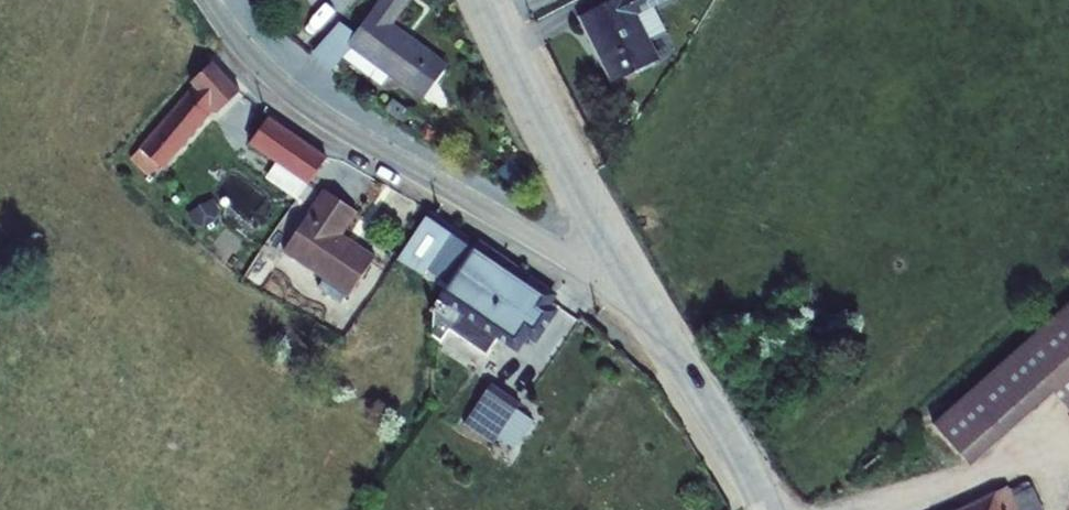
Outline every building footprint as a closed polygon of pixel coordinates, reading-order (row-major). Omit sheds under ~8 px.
[(312,55),(332,70),(342,58),(381,86),(388,76),(422,101),(449,66),(394,24),(411,0),(380,0),(355,35),(340,23),(312,55)] [(579,17),(612,84),(660,61),(650,41),(666,31),(654,8),(670,0),(613,0),(579,17)] [(193,86),(139,149),(163,170),(215,110),(218,113),(239,93),(213,63),(190,84),(193,86)] [(393,100),(385,111),(401,122),(409,111),(393,100)] [(270,118),(248,147),(275,165),(265,179),(296,200),(327,158),(270,118)] [(324,191),(282,253),(348,297),(375,257),(343,235),(357,213),(324,191)] [(213,199),(187,214),(193,225),(203,228),(216,220),(219,210),(213,199)] [(448,286),(476,244),(429,212),(397,261),(423,277),(427,271),(448,286)] [(476,244),(448,286),(434,305),(433,337),(441,342),(448,331),(486,355),(497,341),(517,354),(528,339),(536,345),(558,311),(550,305),(557,295),(479,241),(476,244)] [(263,254),(246,279),(261,289),(278,264),(263,254)] [(933,425),(970,466),(1052,393),(1068,412),(1068,303),(933,425)] [(492,385),(464,425),(493,445),(497,438),(514,450),(534,421),(517,410),(520,404),(492,385)] [(1019,509),(1043,509),(1029,483),(1009,490),(1019,509)] [(1009,490),(1008,487),(958,509),(1019,509),(1009,490)]
